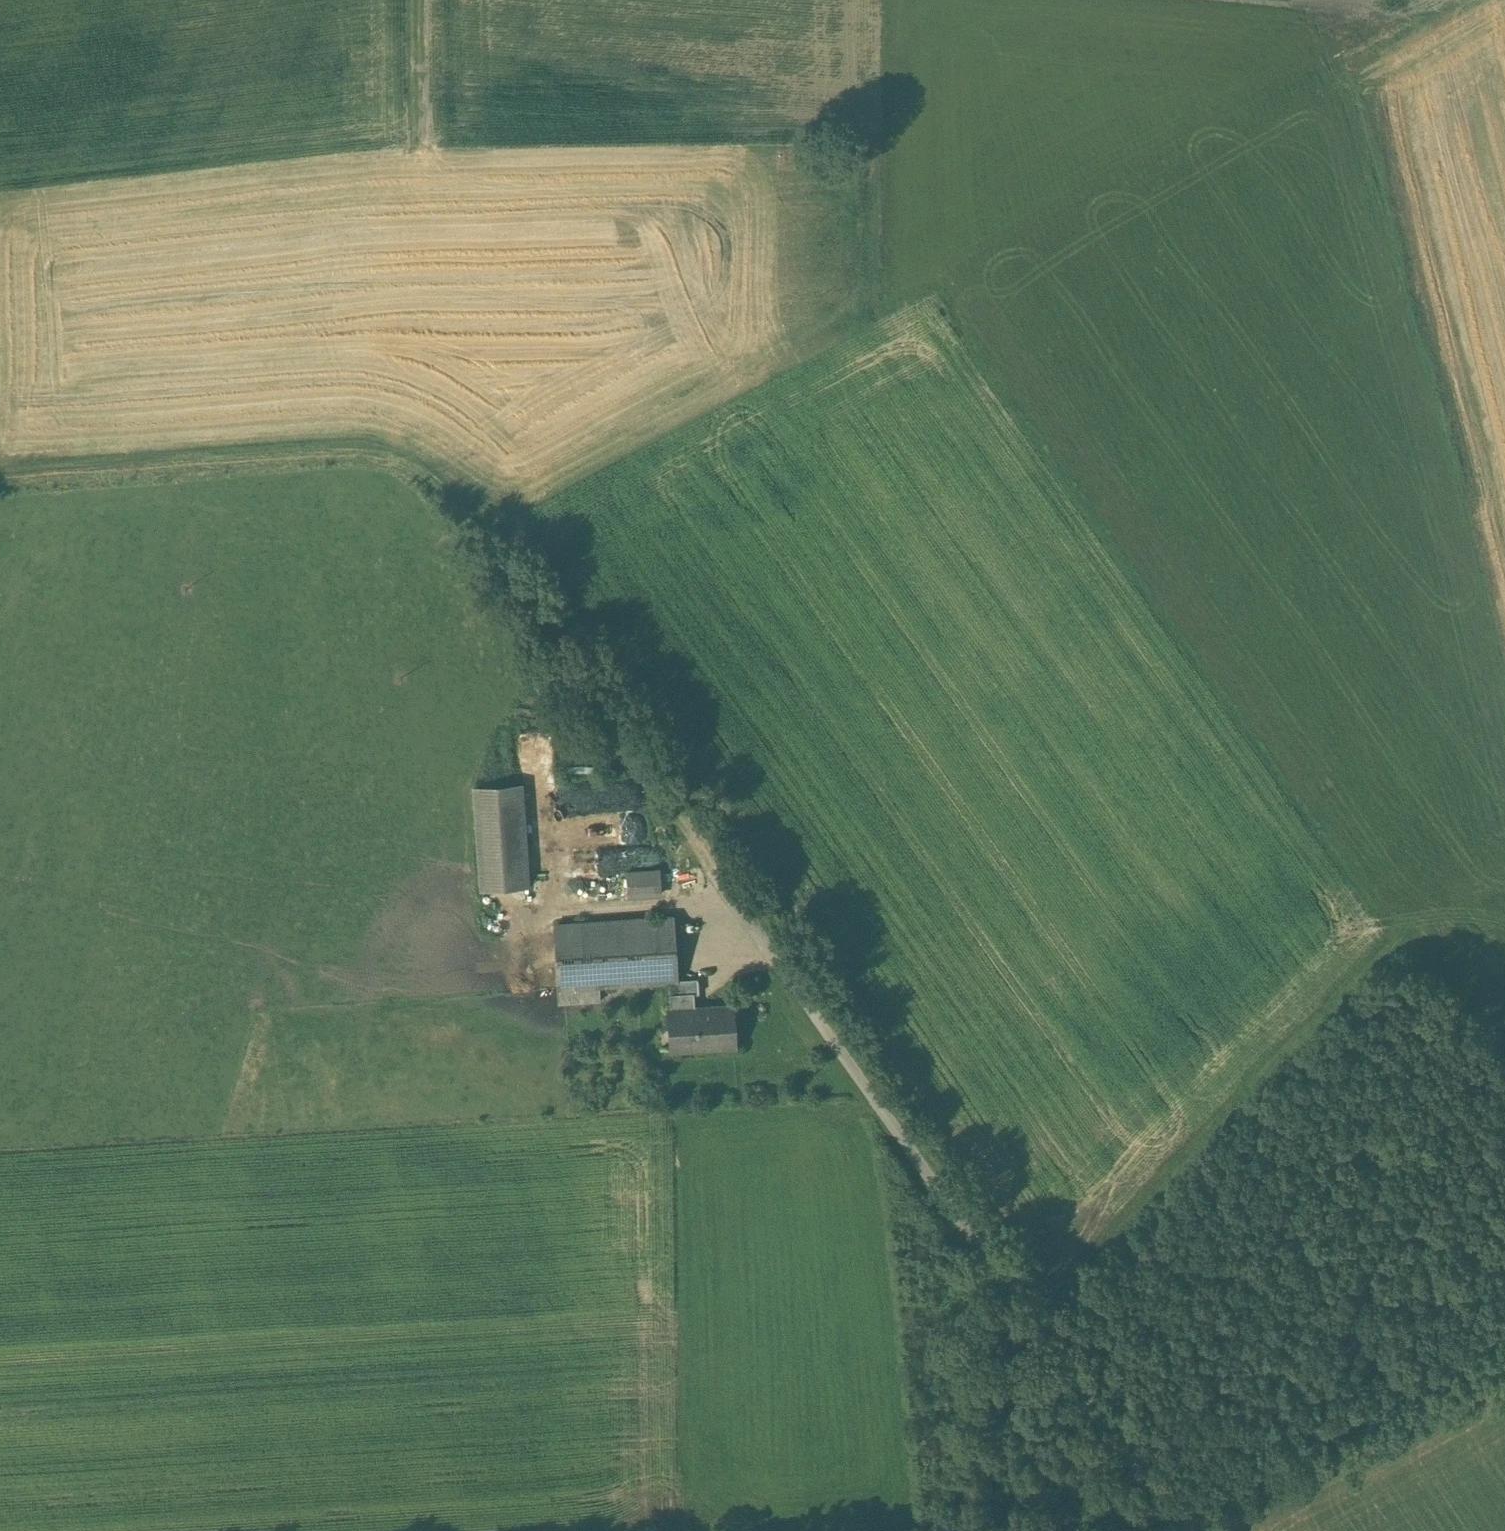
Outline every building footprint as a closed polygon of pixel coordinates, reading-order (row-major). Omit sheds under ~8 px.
[(517,878),(515,776),(455,777),(457,878),(517,878)] [(628,815),(628,842),(650,843),(651,816),(628,815)] [(663,864),(628,866),(630,895),(664,894),(663,864)] [(668,908),(546,913),(549,982),(671,978),(668,908)] [(729,999),(658,1001),(659,1050),(730,1048),(729,999)]
